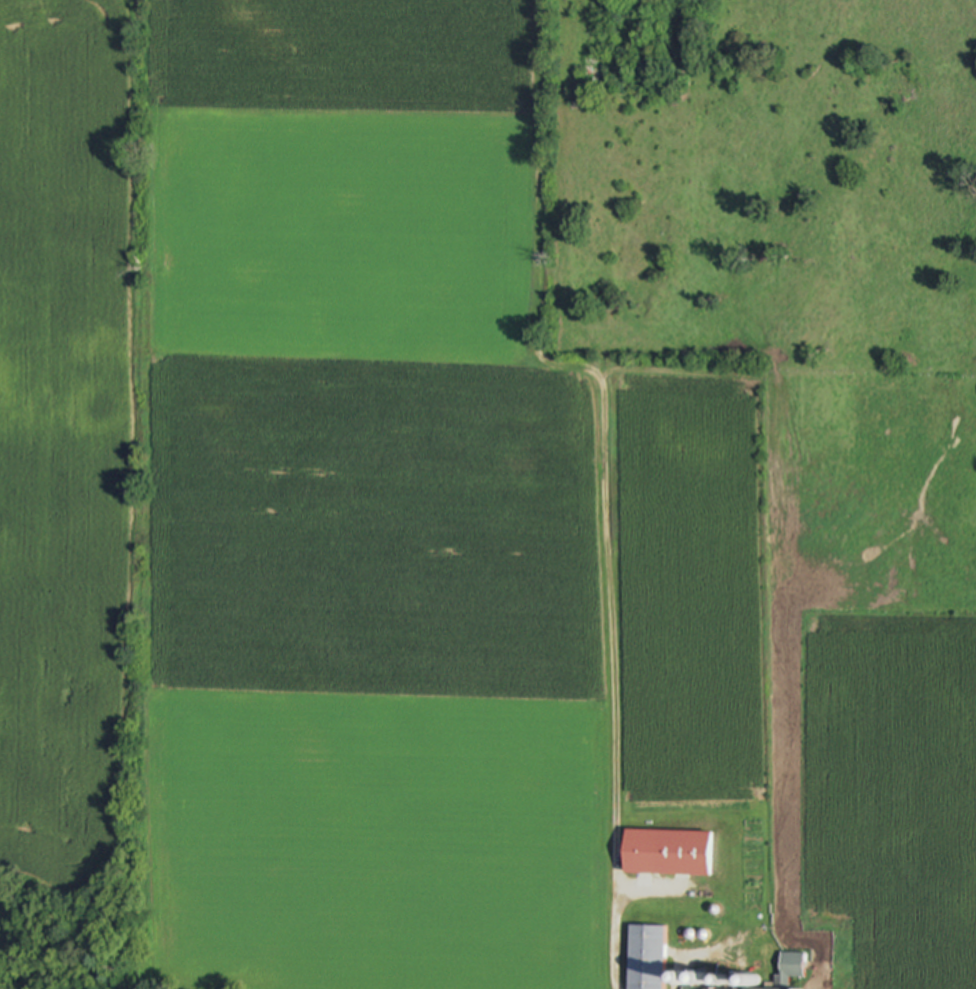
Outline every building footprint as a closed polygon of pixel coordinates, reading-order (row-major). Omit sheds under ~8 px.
[(624,833),(623,877),(711,879),(712,835),(624,833)] [(666,929),(629,928),(628,988),(665,988),(666,929)] [(788,980),(803,980),(804,955),(780,955),(780,979),(775,979),(775,988),(788,988),(788,980)]
